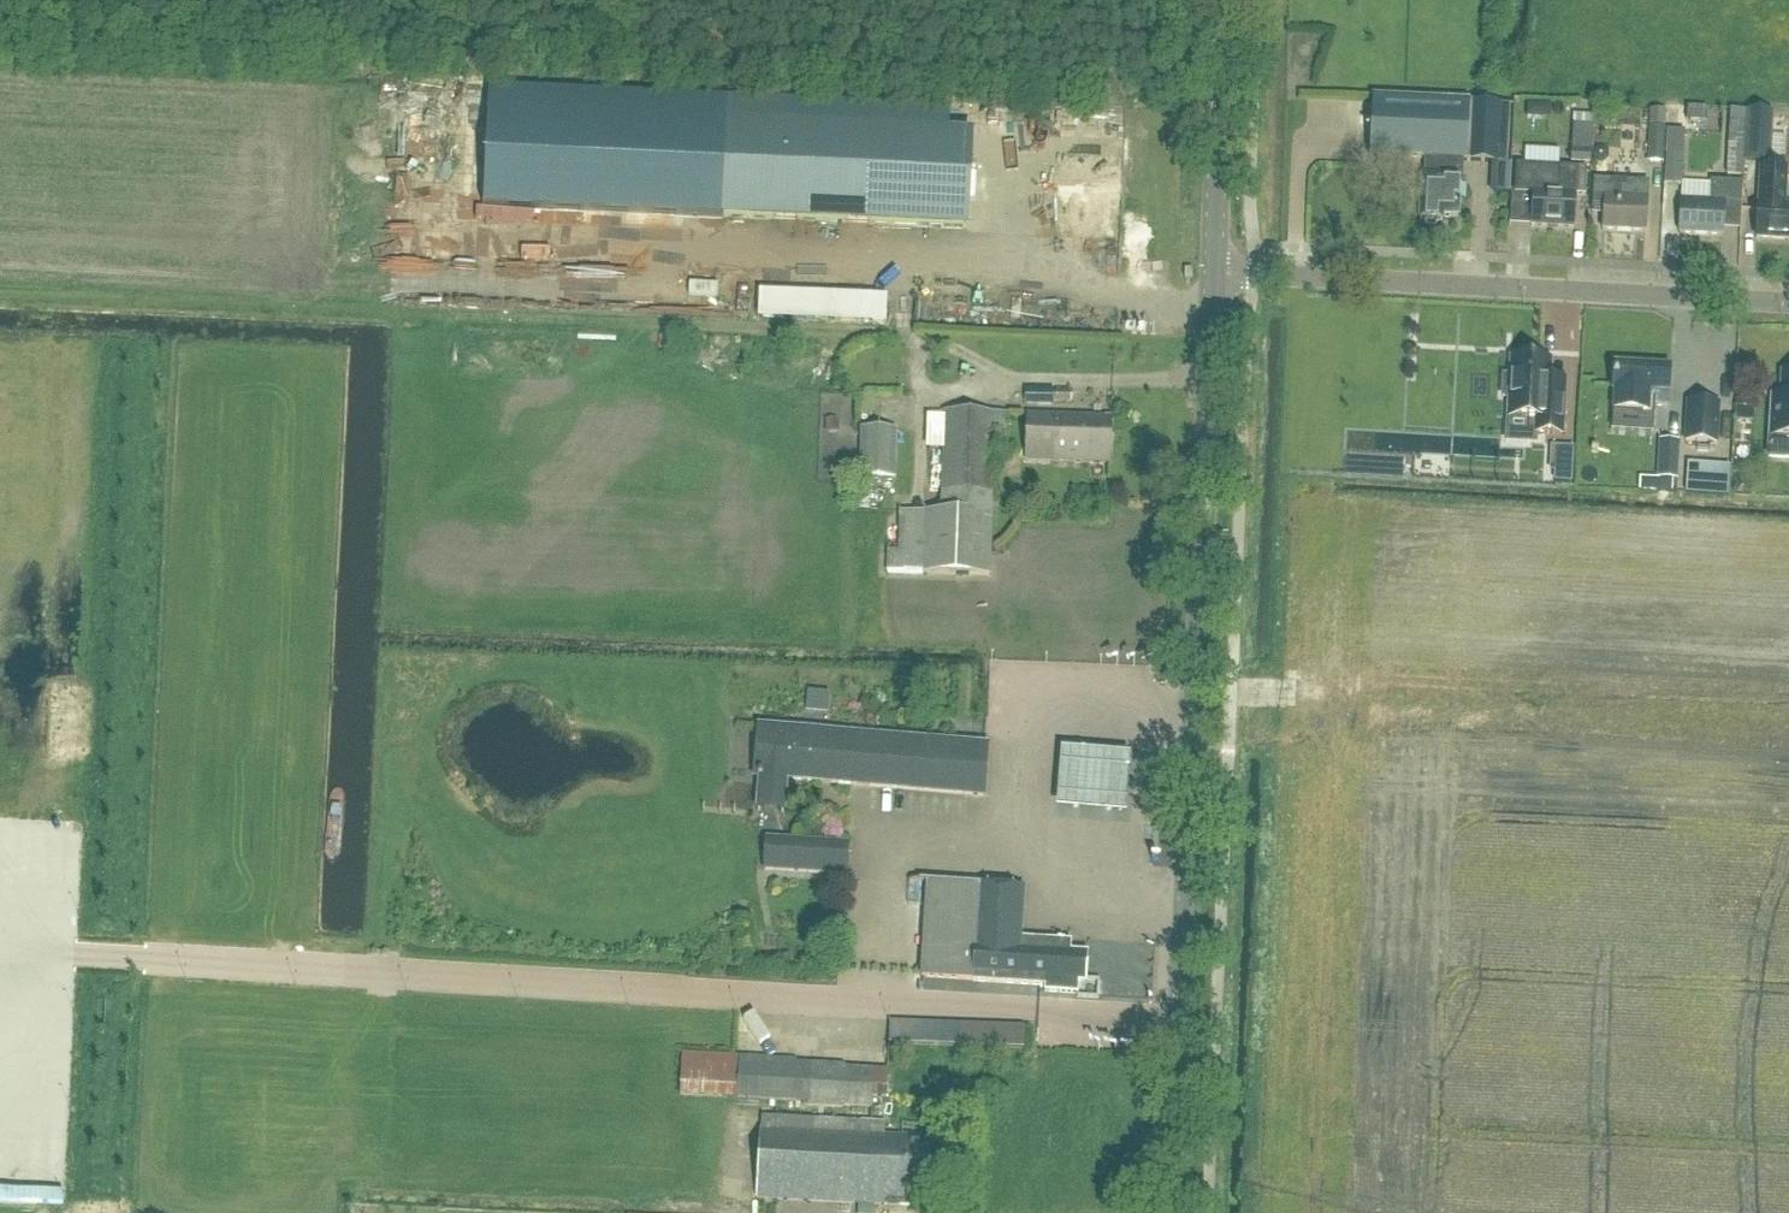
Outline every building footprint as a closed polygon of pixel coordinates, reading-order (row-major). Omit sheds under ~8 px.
[(729,99),(487,88),(481,209),(966,231),(971,134),(728,123),(729,99)] [(1467,102),(1371,98),(1368,157),(1423,160),(1422,178),(1420,178),(1418,222),(1441,223),(1441,218),(1458,219),(1460,183),(1459,183),(1460,162),(1510,164),(1513,106),(1467,104),(1467,102)] [(1572,117),(1569,164),(1589,165),(1593,106),(1581,105),(1580,118),(1572,117)] [(1676,112),(1668,111),(1663,185),(1680,186),(1683,133),(1674,133),(1676,112)] [(1748,111),(1745,161),(1770,162),(1773,113),(1748,111)] [(1650,112),(1648,147),(1647,163),(1663,164),(1666,113),(1650,112)] [(1729,112),(1726,177),(1742,178),(1746,113),(1729,112)] [(1555,195),(1531,194),(1533,161),(1534,161),(1537,116),(1516,115),(1513,176),(1515,176),(1514,202),(1531,203),(1529,227),(1572,230),(1575,170),(1557,169),(1555,195)] [(1026,147),(1026,156),(1053,156),(1054,147),(1026,147)] [(1776,187),(1777,170),(1760,169),(1759,186),(1758,186),(1755,239),(1788,241),(1788,207),(1775,207),(1776,187)] [(1592,181),(1591,198),(1590,215),(1601,216),(1600,231),(1644,234),(1646,184),(1592,181)] [(1711,182),(1710,204),(1679,202),(1678,235),(1720,237),(1722,205),(1739,206),(1740,184),(1711,182)] [(578,240),(578,226),(536,227),(537,241),(578,240)] [(1184,270),(1183,279),(1191,280),(1192,271),(1184,270)] [(1012,308),(1014,290),(957,283),(954,300),(1012,308)] [(1549,391),(1550,362),(1540,362),(1541,356),(1520,355),(1520,361),(1510,360),(1509,378),(1503,378),(1502,399),(1508,399),(1507,419),(1535,420),(1535,435),(1562,436),(1564,392),(1549,391)] [(1667,407),(1669,369),(1613,366),(1611,392),(1613,392),(1611,412),(1652,415),(1652,406),(1667,407)] [(1769,439),(1788,440),(1788,376),(1782,376),(1780,400),(1772,399),(1769,439)] [(1070,405),(1071,393),(1054,392),(1053,404),(1070,405)] [(1717,405),(1686,403),(1684,443),(1715,445),(1717,405)] [(941,513),(924,513),(897,512),(896,551),(888,551),(887,574),(989,577),(993,432),(1004,432),(1005,415),(943,413),(941,513)] [(1630,430),(1653,426),(1651,415),(1629,418),(1630,430)] [(1109,418),(1031,416),(1030,463),(1108,465),(1109,418)] [(860,429),(859,479),(895,480),(896,431),(860,429)] [(1676,482),(1678,443),(1658,442),(1656,481),(1676,482)] [(1571,480),(1573,445),(1549,444),(1548,469),(1553,469),(1552,479),(1571,480)] [(1690,487),(1729,489),(1730,461),(1691,460),(1690,487)] [(982,799),(986,746),(759,727),(754,780),(758,780),(756,813),(784,815),(787,782),(982,799)] [(1061,755),(1057,813),(1127,818),(1131,760),(1061,755)] [(766,837),(764,870),(849,875),(851,842),(766,837)] [(1066,948),(1020,945),(1024,890),(926,883),(920,979),(972,983),(972,984),(1044,988),(1044,994),(1077,997),(1078,984),(1085,985),(1087,956),(1066,954),(1066,948)] [(889,1022),(888,1045),(1023,1050),(1024,1028),(889,1022)] [(731,1100),(808,1104),(808,1109),(872,1111),(872,1100),(886,1100),(887,1062),(845,1059),(844,1066),(797,1063),(797,1060),(733,1056),(682,1053),(679,1097),(731,1100)] [(760,1118),(755,1200),(915,1209),(916,1196),(924,1197),(927,1150),(919,1149),(919,1139),(883,1137),(883,1125),(760,1118)]
